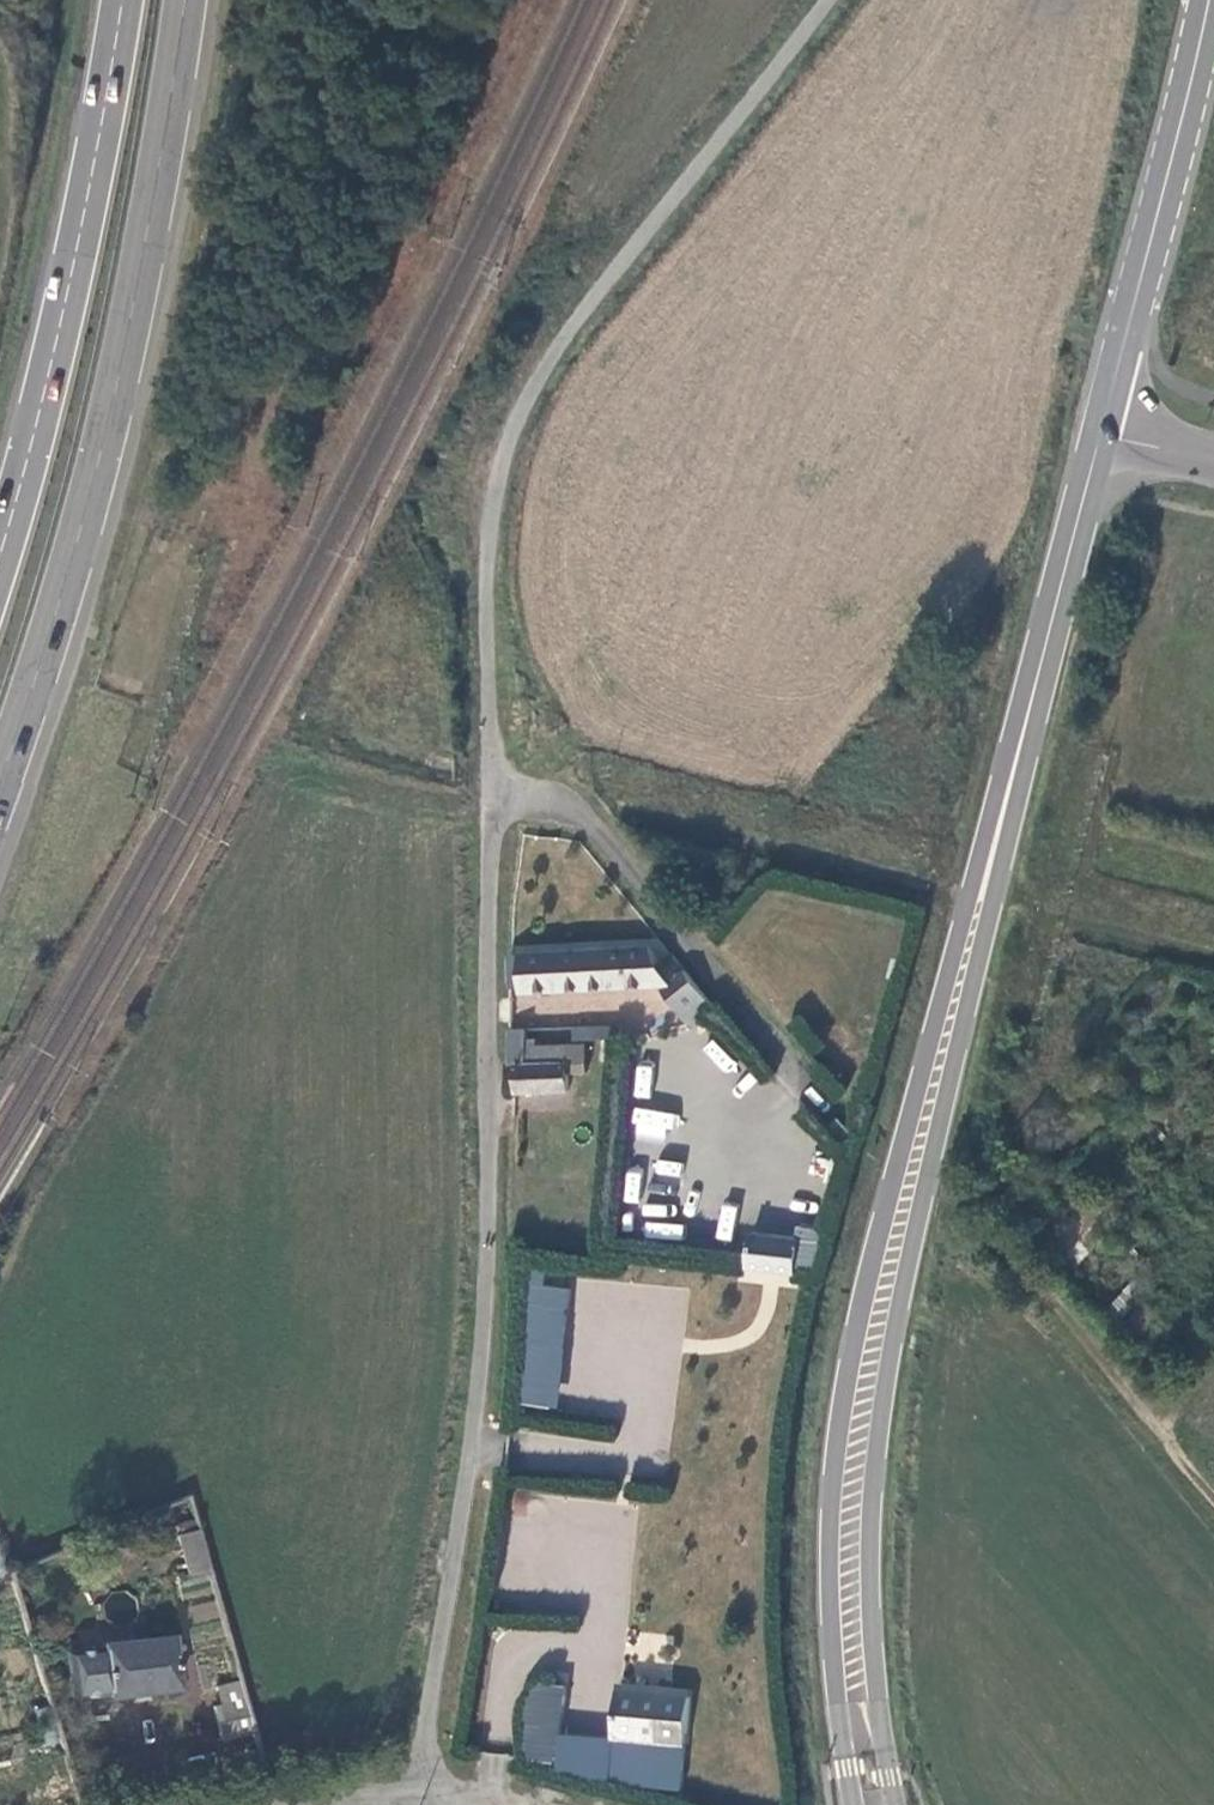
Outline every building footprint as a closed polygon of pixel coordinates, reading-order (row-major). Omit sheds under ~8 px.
[(510,957),(511,991),(527,992),(656,988),(680,1016),(706,994),(674,953),(662,965),(649,950),(510,957)] [(511,1030),(510,1068),(517,1068),(518,1095),(570,1094),(570,1076),(569,1048),(539,1047),(539,1040),(529,1040),(528,1030),(511,1030)] [(569,1048),(570,1076),(588,1075),(587,1047),(569,1048)] [(791,1278),(794,1237),(744,1232),(740,1274),(791,1278)] [(530,1282),(519,1404),(556,1408),(567,1286),(530,1282)] [(188,1576),(208,1571),(196,1529),(176,1535),(188,1576)] [(97,1645),(61,1649),(66,1694),(102,1690),(102,1693),(172,1685),(167,1635),(97,1642),(97,1645)] [(238,1681),(215,1687),(220,1704),(242,1698),(238,1681)] [(688,1701),(617,1694),(611,1742),(683,1749),(688,1701)] [(247,1715),(242,1698),(220,1704),(212,1706),(217,1723),(247,1715)] [(247,1715),(217,1723),(221,1740),(251,1731),(247,1715)]
